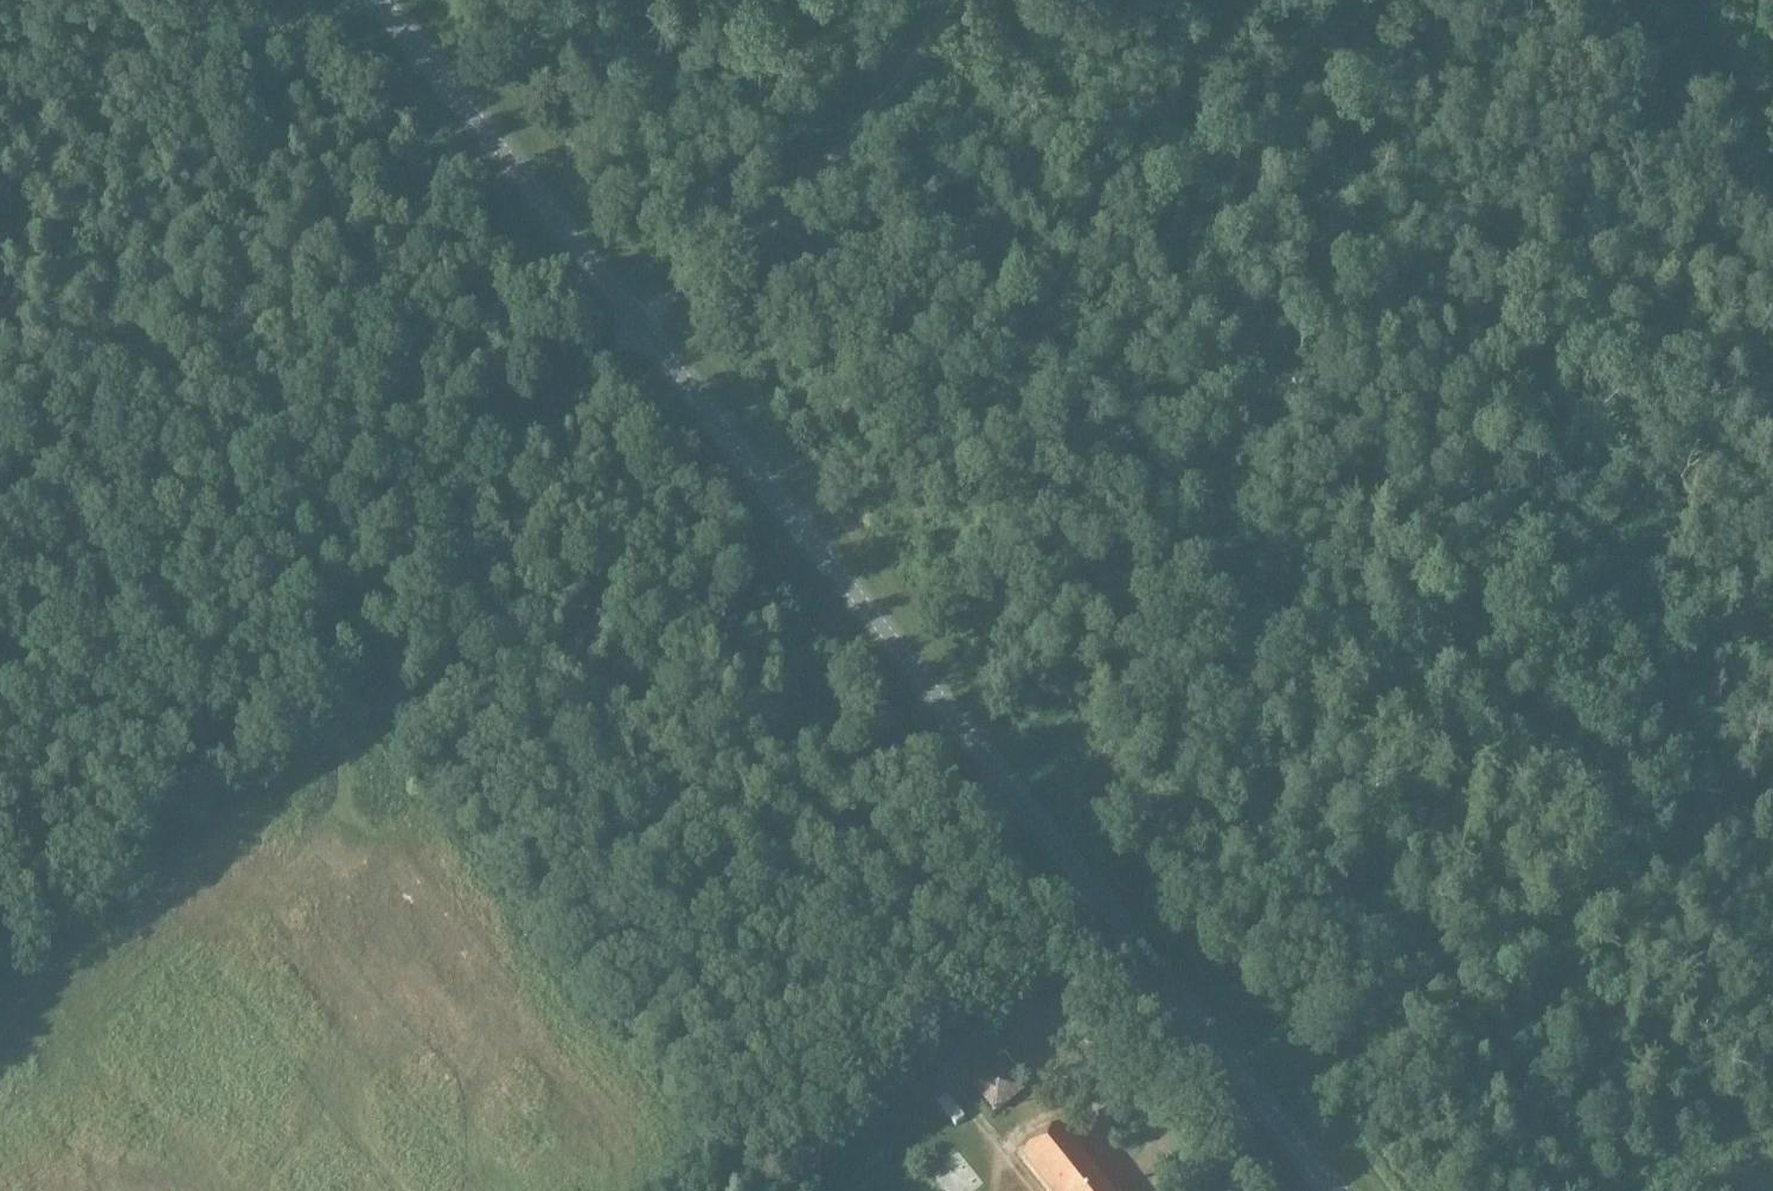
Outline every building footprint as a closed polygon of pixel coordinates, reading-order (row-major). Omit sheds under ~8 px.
[(1058,1126),(1021,1155),(1050,1190),(1110,1190),(1058,1126)]
